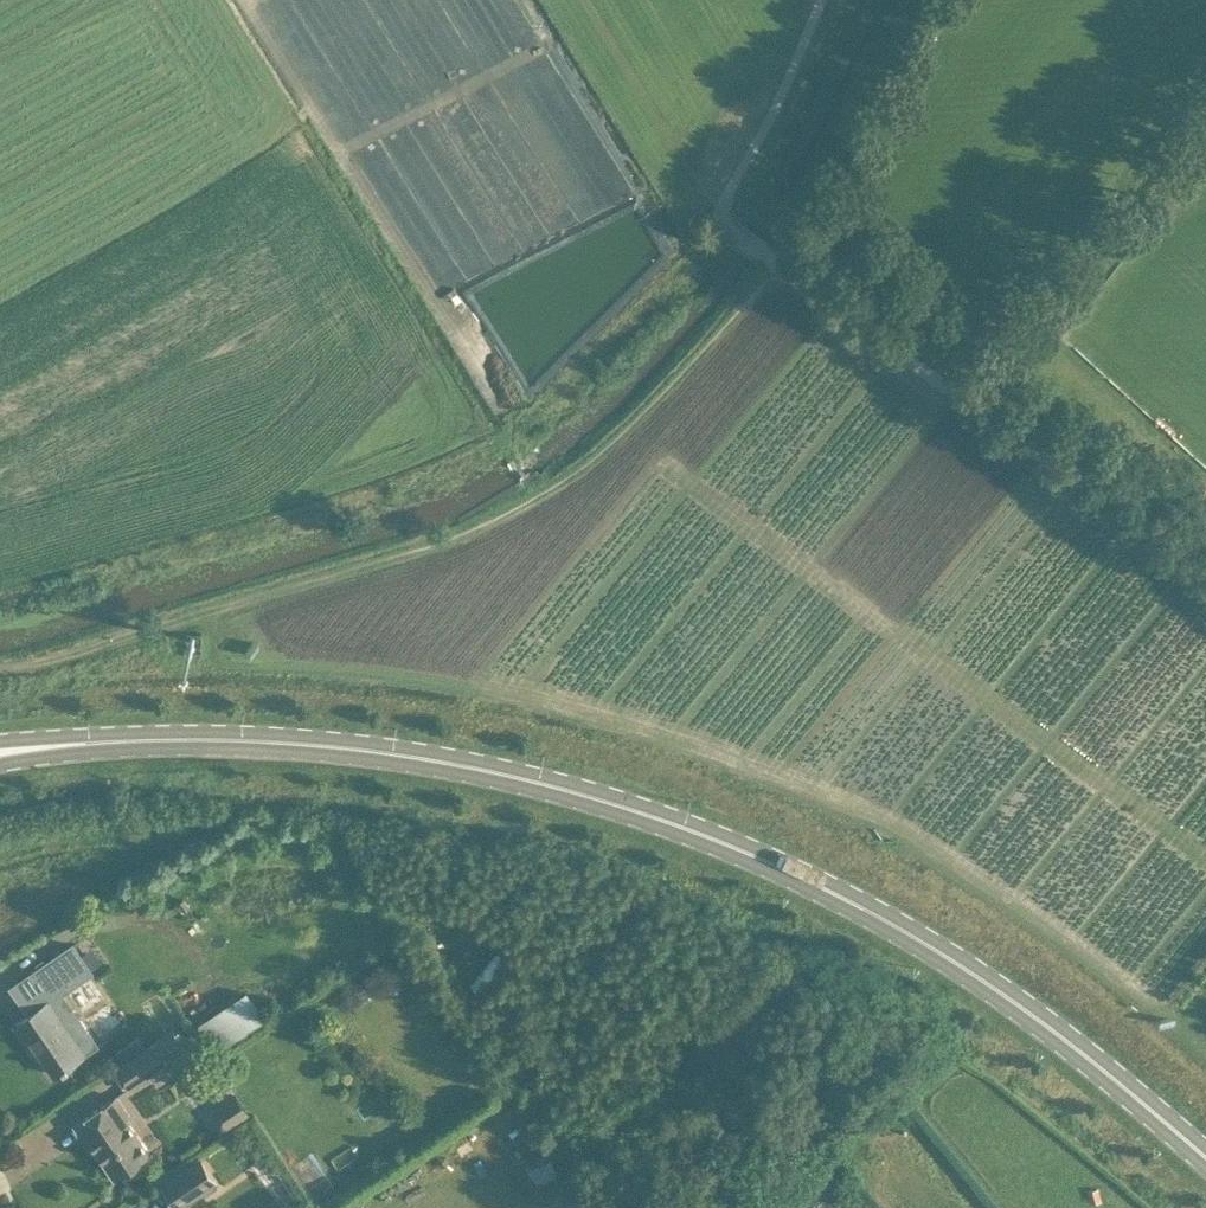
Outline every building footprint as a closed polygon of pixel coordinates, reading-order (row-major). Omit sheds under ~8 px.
[(1191,506),(1205,519),(1205,490),(1191,506)] [(76,1013),(64,1021),(51,1001),(93,971),(74,943),(12,986),(30,1013),(16,1023),(29,1041),(33,1038),(56,1073),(64,1067),(65,1069),(70,1065),(69,1064),(76,1059),(86,1053),(85,1051),(97,1043),(76,1013)] [(200,1008),(187,1017),(214,1057),(227,1048),(200,1008)] [(167,1029),(186,1018),(181,1009),(180,1010),(162,1021),(167,1029)] [(129,1087),(168,1060),(185,1048),(172,1029),(155,1041),(146,1047),(137,1054),(116,1068),(129,1087)] [(138,1036),(129,1043),(137,1054),(146,1047),(138,1036)] [(237,1093),(208,1113),(222,1133),(251,1113),(237,1093)] [(116,1177),(136,1164),(152,1153),(127,1117),(131,1115),(117,1095),(75,1123),(86,1139),(89,1137),(116,1177)] [(190,1202),(221,1181),(205,1157),(165,1184),(178,1203),(171,1207),(194,1207),(190,1202)] [(294,1187),(283,1195),(291,1206),(302,1198),(294,1187)] [(1098,1189),(1089,1191),(1092,1201),(1101,1199),(1098,1189)]
